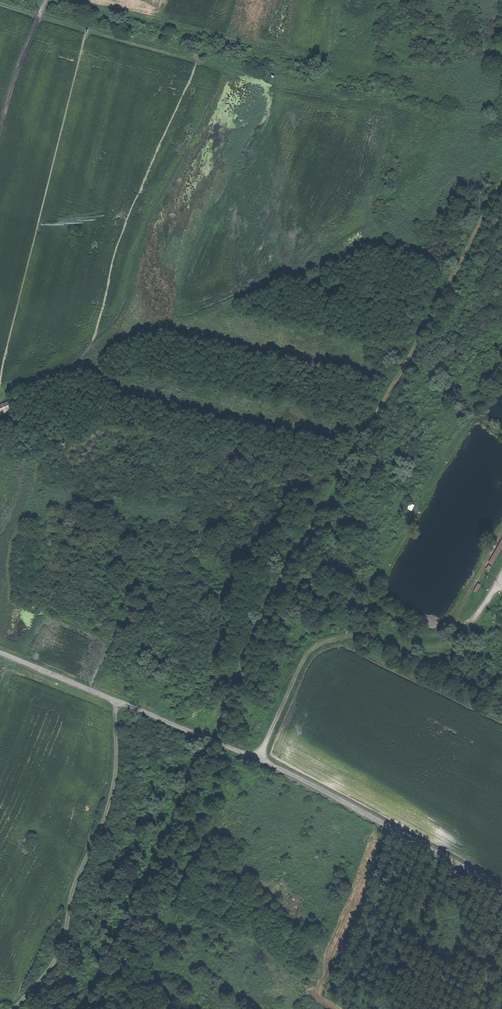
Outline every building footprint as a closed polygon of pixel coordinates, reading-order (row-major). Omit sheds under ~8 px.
[(1,413),(5,412),(3,408),(13,404),(12,399),(0,404),(0,410),(1,413)] [(494,563),(500,551),(497,550),(491,562),(494,563)]
